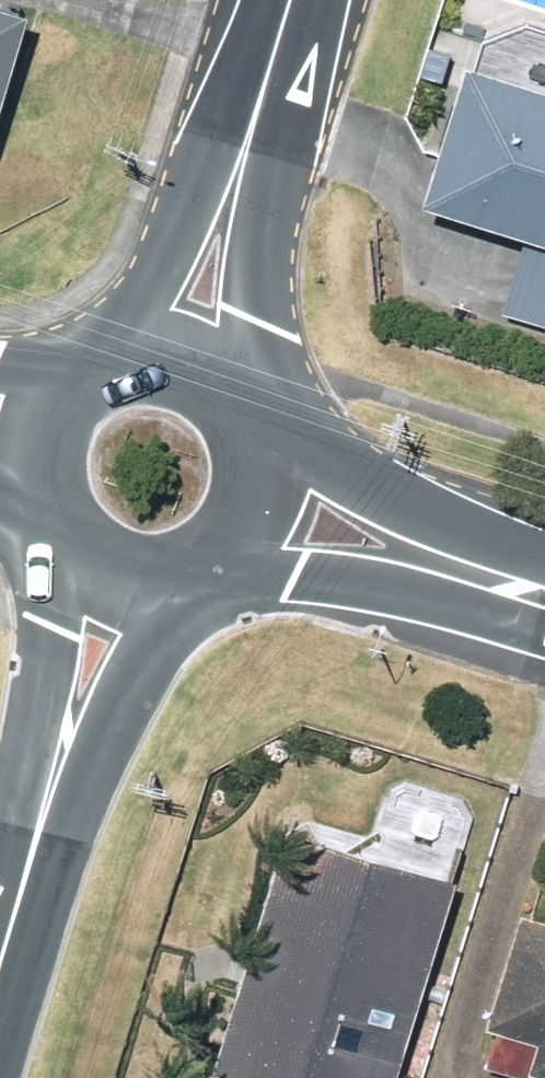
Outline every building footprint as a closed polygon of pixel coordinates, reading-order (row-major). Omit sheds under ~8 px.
[(38,48),(0,37),(0,183),(38,48)] [(544,278),(544,128),(456,104),(418,242),(544,278)] [(274,847),(204,1077),(392,1077),(446,899),(274,847)] [(507,905),(473,1019),(485,1023),(474,1060),(531,1076),(532,1071),(544,1075),(544,916),(507,905)]
